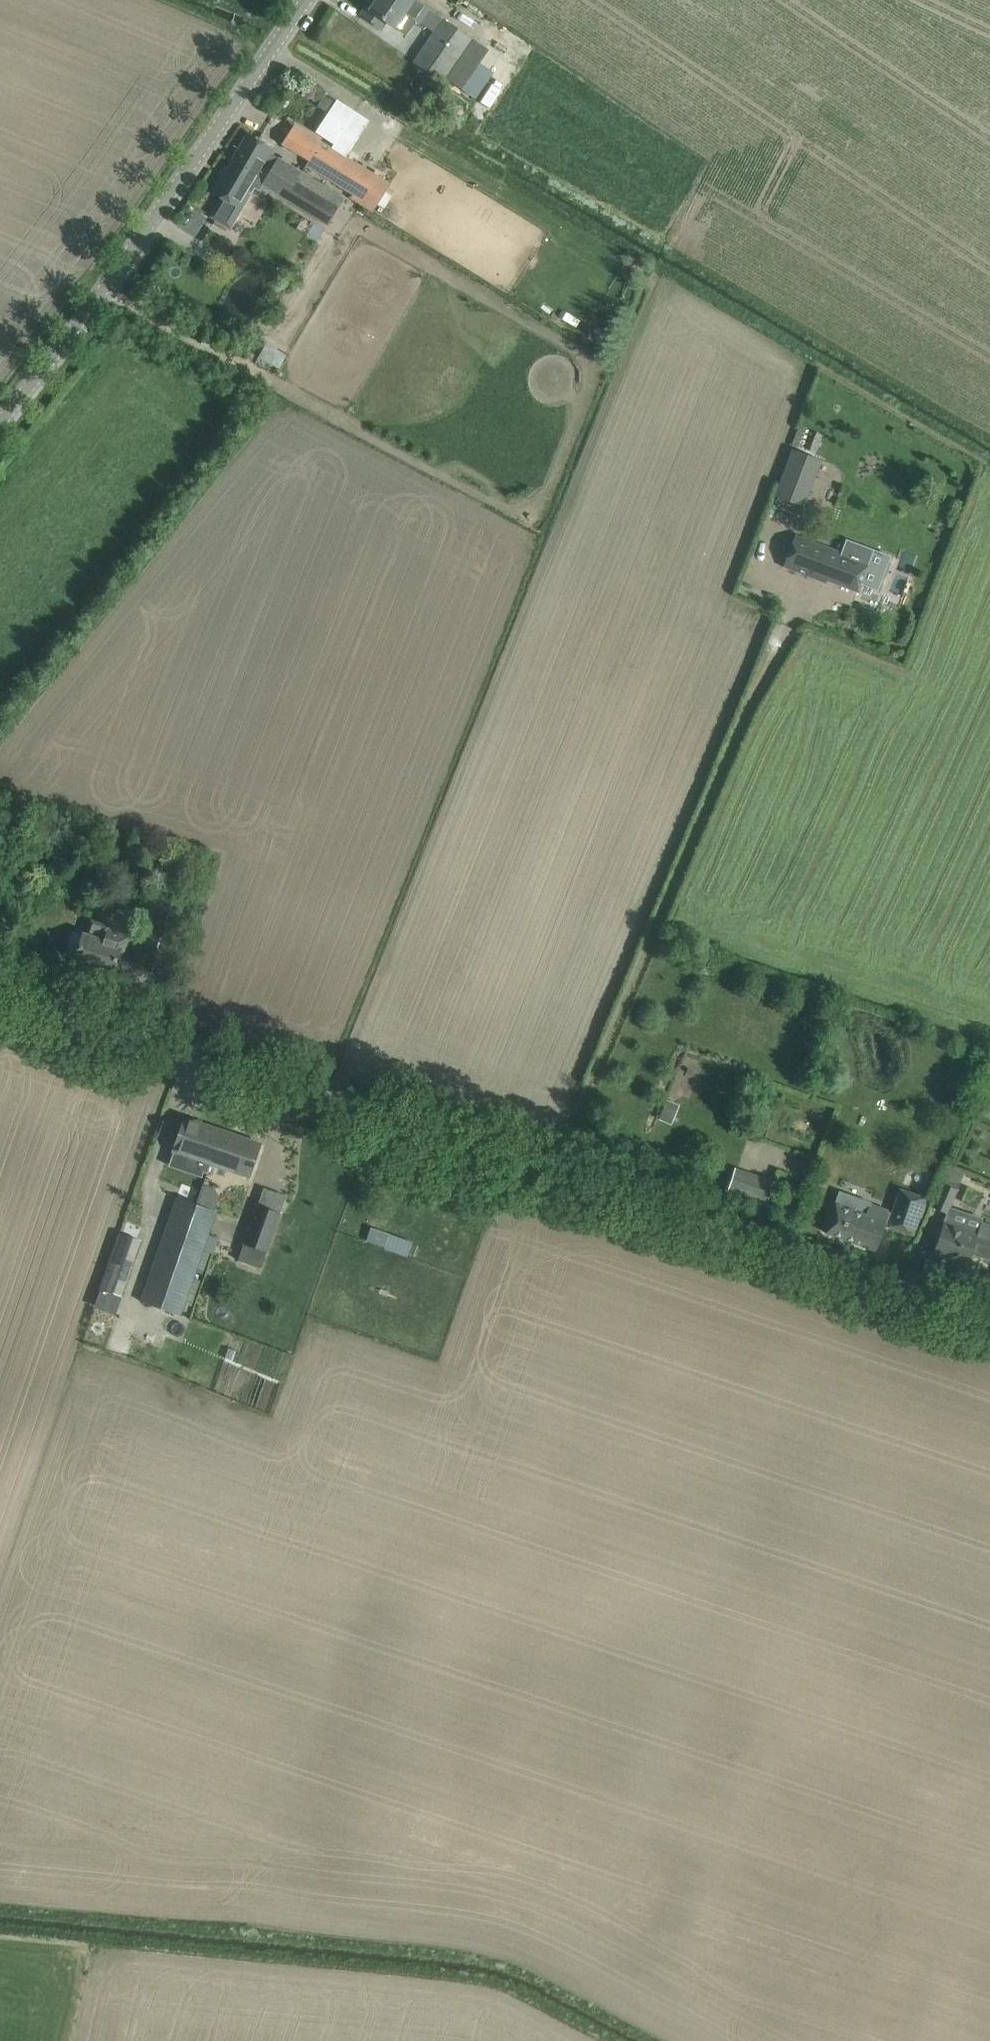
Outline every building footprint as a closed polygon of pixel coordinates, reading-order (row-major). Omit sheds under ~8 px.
[(360,15),(380,29),(385,22),(394,28),(404,12),(417,21),(426,8),(414,0),(371,0),(360,15)] [(469,39),(442,20),(412,62),(439,81),(469,39)] [(355,112),(343,105),(323,137),(334,145),(355,112)] [(372,212),(392,180),(293,123),(282,142),(310,158),(307,163),(354,191),(350,198),(372,212)] [(270,152),(273,148),(247,133),(230,163),(264,182),(278,157),(270,152)] [(326,231),(322,229),(342,197),(278,157),(264,182),(230,163),(222,176),(219,175),(209,191),(226,200),(223,204),(239,213),(254,187),(258,190),(261,184),(314,216),(311,222),(303,217),(295,229),(306,235),(299,247),(312,255),(326,231)] [(792,449),(775,494),(803,505),(821,460),(792,449)] [(792,547),(785,566),(786,566),(824,581),(858,594),(863,580),(875,548),(847,538),(841,555),(796,537),(792,547)] [(99,895),(92,915),(111,921),(118,902),(99,895)] [(85,936),(71,931),(66,946),(77,950),(74,960),(111,973),(117,954),(124,956),(131,934),(90,921),(85,936)] [(174,1151),(210,1163),(222,1131),(185,1118),(174,1151)] [(222,1131),(210,1163),(248,1176),(259,1143),(222,1131)] [(947,1214),(963,1172),(949,1166),(933,1208),(947,1214)] [(735,1194),(765,1204),(772,1185),(741,1175),(735,1194)] [(204,1183),(184,1176),(141,1302),(181,1315),(217,1211),(214,1210),(219,1196),(214,1188),(203,1185),(204,1183)] [(892,1213),(870,1205),(866,1216),(832,1204),(823,1231),(874,1249),(884,1223),(888,1224),(887,1226),(912,1235),(925,1198),(900,1189),(892,1213)] [(237,1262),(260,1270),(279,1213),(256,1205),(237,1262)] [(943,1221),(932,1255),(968,1266),(972,1253),(989,1258),(989,1255),(989,1225),(981,1222),(978,1232),(943,1221)] [(119,1233),(99,1290),(121,1297),(141,1241),(119,1233)]
